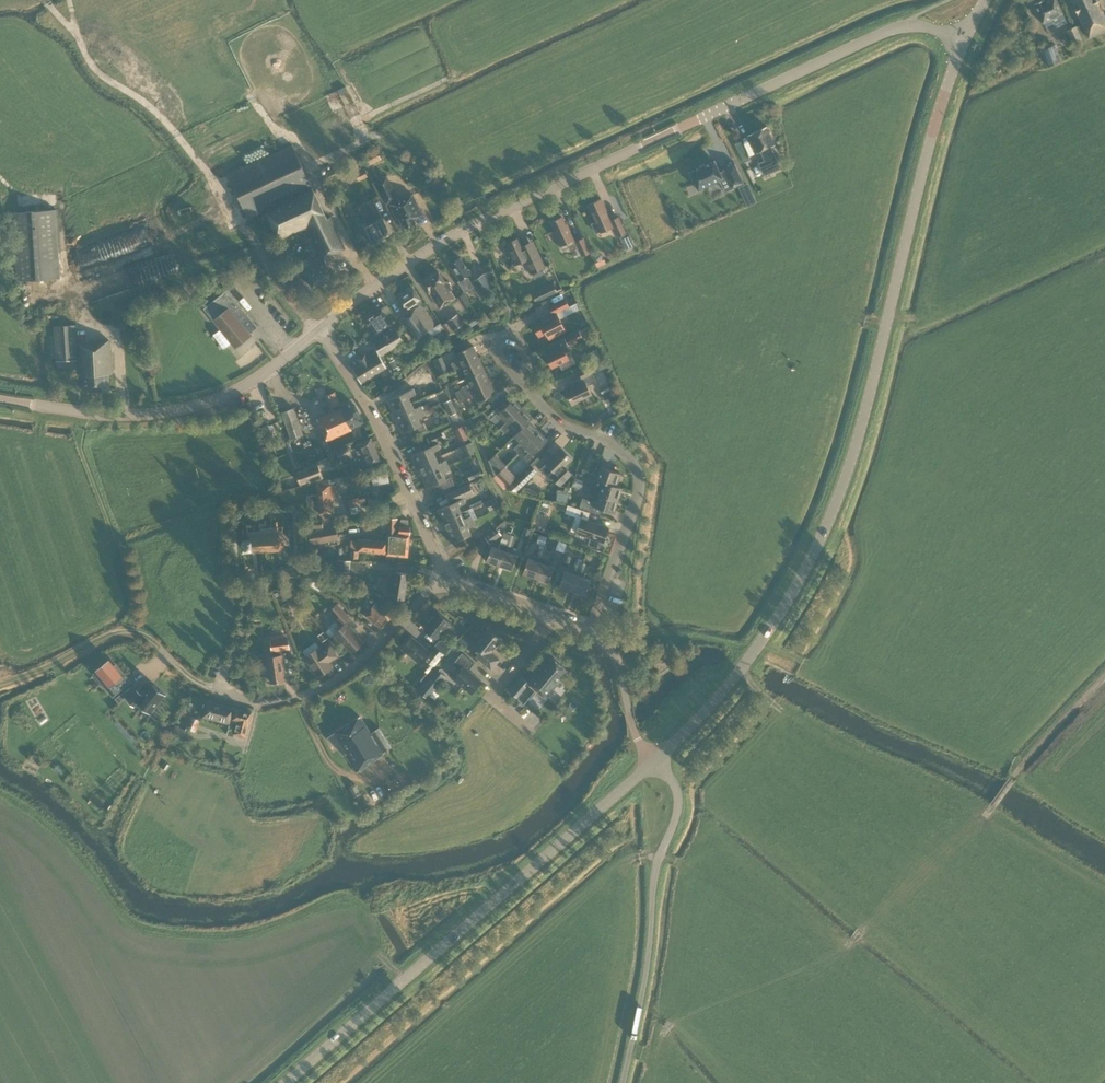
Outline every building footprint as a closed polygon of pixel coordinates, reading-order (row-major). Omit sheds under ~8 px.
[(1035,3),(1046,27),(1054,24),(1056,28),(1068,23),(1058,0),(1047,0),(1046,0),(1043,0),(1035,3)] [(1104,31),(1104,17),(1099,5),(1101,1),(1100,0),(1072,0),(1075,6),(1073,10),(1075,14),(1078,15),(1084,26),(1077,29),(1076,28),(1068,32),(1073,44),(1083,40),(1083,41),(1104,31)] [(1048,66),(1062,61),(1056,46),(1042,50),(1048,66)] [(765,174),(781,168),(778,160),(775,155),(771,146),(775,144),(770,132),(771,131),(769,127),(768,128),(767,126),(749,135),(750,136),(749,137),(751,141),(752,140),(758,152),(761,150),(766,160),(760,163),(765,174)] [(292,145),(228,175),(248,218),(265,210),(280,241),(306,229),(319,257),(308,262),(309,265),(303,268),(303,269),(302,271),(304,275),(306,275),(312,289),(333,279),(324,258),(345,248),(330,217),(326,219),(292,145)] [(381,160),(377,151),(365,157),(369,166),(381,160)] [(732,189),(744,183),(735,163),(723,169),(724,170),(720,172),(715,161),(689,172),(698,191),(727,177),(732,189)] [(355,174),(362,171),(359,164),(352,167),(355,174)] [(367,178),(364,170),(362,171),(355,174),(359,181),(367,178)] [(390,182),(388,177),(387,176),(376,182),(386,204),(398,198),(390,182)] [(753,197),(747,185),(740,189),(746,200),(753,197)] [(413,195),(390,205),(396,219),(399,218),(404,228),(415,223),(413,219),(422,215),(413,195)] [(380,240),(390,235),(373,199),(362,204),(371,221),(360,226),(363,233),(365,232),(371,244),(380,240)] [(601,233),(614,227),(619,237),(627,233),(619,217),(612,221),(610,217),(601,199),(588,205),(596,223),(592,225),(596,233),(601,231),(601,233)] [(11,212),(15,280),(59,277),(55,210),(11,212)] [(591,252),(584,238),(576,242),(568,225),(566,226),(563,217),(551,223),(555,231),(554,231),(563,250),(569,247),(571,251),(579,248),(583,256),(591,252)] [(146,237),(148,245),(159,241),(152,220),(119,230),(123,244),(146,237)] [(532,274),(545,267),(533,242),(524,246),(520,237),(506,244),(515,265),(525,260),(532,274)] [(464,292),(473,286),(467,276),(470,274),(460,258),(449,264),(460,280),(458,282),(464,292)] [(472,281),(482,295),(494,288),(490,282),(494,280),(488,271),(472,281)] [(447,281),(445,282),(438,272),(422,283),(429,293),(440,309),(455,298),(450,290),(452,289),(450,286),(451,285),(449,282),(448,283),(447,281)] [(548,296),(557,292),(554,285),(545,289),(548,296)] [(440,323),(436,325),(422,304),(423,303),(413,288),(397,299),(404,310),(406,309),(408,312),(402,317),(416,339),(432,328),(435,332),(443,327),(448,334),(454,330),(448,321),(442,325),(440,323)] [(203,309),(213,321),(221,314),(217,309),(233,297),(227,290),(203,309)] [(257,328),(233,297),(217,309),(221,314),(213,321),(235,349),(252,336),(250,334),(257,328)] [(566,299),(549,307),(553,315),(550,317),(533,325),(540,337),(546,334),(549,341),(566,332),(557,314),(570,307),(566,299)] [(375,314),(367,319),(376,334),(384,329),(388,335),(399,327),(399,324),(393,315),(387,318),(382,310),(375,314)] [(456,316),(448,321),(454,330),(462,324),(456,316)] [(57,361),(76,360),(74,325),(54,326),(57,361)] [(396,330),(383,338),(390,350),(403,342),(396,330)] [(569,346),(583,339),(579,330),(564,338),(569,346)] [(377,351),(368,357),(365,352),(355,358),(360,365),(353,370),(361,383),(386,367),(379,356),(380,356),(390,350),(383,338),(373,344),(377,351)] [(111,374),(109,341),(88,342),(88,344),(78,345),(80,376),(77,377),(77,384),(84,384),(84,391),(109,390),(108,375),(111,374)] [(455,353),(459,362),(457,363),(456,360),(450,363),(453,369),(478,357),(473,345),(455,353)] [(570,351),(566,353),(563,347),(546,356),(552,368),(560,364),(562,370),(576,363),(570,351)] [(442,357),(433,361),(439,374),(448,371),(442,357)] [(484,369),(478,357),(453,369),(456,375),(461,373),(460,370),(462,369),(466,377),(484,369)] [(393,369),(399,366),(395,359),(389,362),(393,369)] [(597,382),(593,374),(597,373),(593,364),(579,371),(583,380),(583,379),(584,382),(578,384),(579,386),(566,392),(572,405),(592,395),(588,386),(597,382)] [(470,386),(468,387),(466,384),(461,387),(462,389),(455,392),(457,396),(464,393),(489,381),(484,369),(466,377),(470,386)] [(444,382),(448,380),(445,373),(440,375),(444,382)] [(411,403),(408,396),(415,393),(413,389),(426,384),(423,377),(409,384),(411,389),(387,400),(392,411),(411,403)] [(477,402),(495,393),(489,381),(464,393),(457,396),(460,402),(472,397),(471,394),(473,393),(477,402)] [(327,392),(331,404),(340,401),(335,389),(327,392)] [(607,394),(611,401),(618,398),(614,390),(607,394)] [(502,417),(506,422),(508,423),(523,408),(513,399),(499,413),(497,412),(491,419),(495,423),(502,417)] [(450,415),(456,413),(450,400),(444,403),(450,415)] [(392,411),(397,422),(423,410),(421,406),(414,409),(411,403),(392,411)] [(317,419),(327,442),(351,430),(350,428),(363,423),(355,405),(350,407),(349,405),(317,419)] [(291,439),(303,435),(293,408),(281,412),(291,439)] [(523,408),(508,423),(506,422),(500,428),(505,433),(511,426),(517,432),(529,421),(532,418),(523,408)] [(425,415),(423,410),(397,422),(402,433),(409,430),(412,437),(427,430),(424,423),(421,424),(418,418),(425,415)] [(518,453),(524,447),(523,445),(538,430),(529,421),(517,432),(513,435),(520,442),(514,448),(518,453)] [(538,430),(523,445),(524,447),(518,453),(527,462),(534,455),(533,454),(548,440),(538,430)] [(430,445),(444,439),(441,432),(427,438),(430,445)] [(460,441),(467,438),(465,432),(458,436),(460,441)] [(366,467),(381,460),(370,438),(356,445),(359,450),(356,452),(358,456),(361,454),(366,467)] [(440,448),(438,444),(431,447),(431,446),(412,455),(417,466),(436,458),(433,451),(440,448)] [(341,463),(353,458),(347,445),(336,451),(341,463)] [(474,454),(471,448),(465,450),(467,456),(474,454)] [(310,458),(322,453),(320,449),(308,453),(310,458)] [(552,477),(560,486),(573,474),(565,466),(572,459),(562,449),(552,459),(551,458),(546,463),(556,473),(552,477)] [(332,468),(339,466),(334,451),(327,454),(332,468)] [(500,471),(506,466),(496,455),(490,460),(500,471)] [(320,467),(330,463),(327,457),(318,461),(320,467)] [(439,464),(436,458),(417,466),(422,477),(448,465),(446,461),(439,464)] [(323,478),(317,463),(304,468),(305,469),(296,473),(300,484),(309,481),(310,483),(323,478)] [(443,473),(450,470),(448,465),(422,477),(427,488),(440,482),(444,490),(454,485),(451,477),(446,479),(443,473)] [(518,491),(537,472),(530,466),(512,484),(518,491)] [(596,480),(602,482),(602,481),(616,486),(620,473),(600,466),(597,475),(589,472),(587,478),(596,481),(596,480)] [(482,474),(479,468),(474,470),(477,477),(482,474)] [(505,490),(514,481),(502,469),(493,478),(505,490)] [(583,484),(584,481),(575,478),(572,486),(581,489),(583,484)] [(308,507),(318,505),(319,514),(331,513),(330,510),(333,510),(332,498),(336,497),(335,491),(339,491),(338,484),(329,485),(328,480),(316,482),(317,487),(316,487),(317,495),(307,496),(308,507)] [(581,490),(597,496),(598,494),(618,501),(622,488),(616,486),(602,481),(602,482),(599,489),(583,484),(581,489),(581,490)] [(446,494),(450,503),(474,493),(469,483),(446,494)] [(566,502),(570,492),(564,491),(558,490),(556,501),(566,502)] [(583,498),(579,507),(600,514),(602,509),(614,513),(618,501),(598,494),(597,496),(595,502),(583,498)] [(358,507),(366,506),(365,499),(359,500),(358,498),(348,499),(349,507),(358,506),(358,507)] [(437,510),(442,521),(461,512),(458,506),(465,503),(463,498),(456,501),(437,510)] [(498,507),(494,499),(486,503),(490,511),(498,507)] [(590,538),(588,545),(599,548),(601,541),(604,542),(609,528),(584,519),(587,511),(568,505),(565,513),(581,519),(576,535),(585,538),(586,536),(590,538)] [(447,531),(473,520),(468,509),(461,512),(442,521),(447,531)] [(387,542),(386,554),(386,555),(407,557),(409,535),(410,535),(410,527),(408,526),(408,519),(401,519),(400,526),(399,526),(398,534),(396,534),(397,519),(388,518),(387,542)] [(324,527),(323,520),(308,523),(309,529),(324,527)] [(475,524),(473,520),(447,531),(452,543),(471,534),(468,528),(475,524)] [(485,536),(497,526),(492,521),(480,530),(485,536)] [(312,545),(339,540),(337,527),(309,532),(312,545)] [(490,544),(501,535),(496,528),(485,538),(490,544)] [(509,535),(503,533),(499,544),(505,546),(509,535)] [(283,545),(283,538),(279,534),(250,536),(250,539),(242,540),(243,550),(251,549),(251,551),(253,551),(255,551),(257,551),(280,549),(283,545)] [(512,548),(515,537),(509,535),(505,546),(512,548)] [(371,553),(386,554),(387,542),(358,539),(358,550),(371,552),(371,553)] [(491,546),(486,561),(499,565),(504,550),(505,546),(499,544),(498,548),(491,546)] [(499,565),(512,570),(517,555),(513,554),(510,553),(512,548),(505,546),(504,550),(499,565)] [(542,558),(545,550),(539,548),(536,556),(542,558)] [(542,558),(548,560),(551,552),(545,550),(542,558)] [(572,556),(565,554),(562,562),(569,564),(572,556)] [(527,558),(522,573),(536,578),(540,563),(542,558),(536,556),(534,561),(527,558)] [(536,578),(549,582),(554,567),(547,565),(548,560),(542,558),(540,563),(536,578)] [(350,572),(351,561),(338,560),(337,571),(350,572)] [(573,569),(579,571),(579,570),(581,563),(575,561),(573,569)] [(581,563),(579,570),(579,571),(585,573),(587,565),(581,563)] [(404,600),(408,573),(395,571),(395,573),(390,572),(386,595),(391,596),(391,597),(404,600)] [(564,571),(559,585),(572,590),(577,575),(564,571)] [(572,590),(585,594),(590,579),(583,577),(585,573),(579,571),(577,575),(572,590)] [(321,589),(325,583),(311,575),(307,581),(321,589)] [(380,608),(374,604),(365,616),(381,628),(387,619),(388,620),(398,607),(388,598),(380,608)] [(336,604),(329,611),(341,623),(348,617),(336,604)] [(424,629),(437,639),(450,622),(438,612),(424,629)] [(357,635),(346,622),(333,634),(345,646),(351,652),(362,642),(357,635)] [(474,647),(483,654),(479,659),(491,669),(500,659),(491,652),(501,640),(489,629),(474,647)] [(321,642),(328,637),(324,631),(318,635),(321,642)] [(460,640),(466,645),(471,639),(465,634),(460,640)] [(428,650),(411,636),(401,648),(418,662),(428,650)] [(434,646),(444,654),(445,654),(452,645),(442,636),(434,646)] [(272,651),(273,651),(281,650),(290,649),(288,637),(271,640),(272,651)] [(313,668),(311,669),(315,677),(331,667),(327,661),(336,656),(332,650),(334,648),(330,642),(321,647),(321,646),(305,656),(313,668)] [(443,654),(435,647),(424,660),(432,667),(443,654)] [(270,682),(284,680),(283,671),(284,671),(282,655),(281,655),(281,650),(273,651),(273,656),(265,657),(268,673),(269,673),(270,682)] [(454,679),(471,694),(481,681),(469,670),(475,663),(462,652),(452,664),(460,671),(454,679)] [(528,684),(545,698),(558,683),(557,682),(566,670),(552,658),(545,666),(544,665),(528,684)] [(109,659),(95,670),(109,687),(107,689),(113,696),(130,682),(124,675),(123,676),(109,659)] [(444,675),(437,669),(429,677),(437,683),(444,675)] [(137,703),(149,714),(166,695),(153,684),(143,695),(136,690),(128,700),(127,701),(134,706),(137,703)] [(128,700),(136,690),(131,685),(121,694),(124,697),(128,700)] [(508,690),(517,697),(521,692),(512,685),(508,690)] [(118,703),(124,697),(121,694),(115,699),(118,703)] [(233,721),(237,722),(241,709),(207,700),(202,715),(230,722),(230,720),(233,721)] [(251,712),(241,709),(237,722),(233,721),(230,729),(227,728),(226,733),(234,735),(235,733),(246,737),(251,712)] [(180,714),(190,718),(186,728),(194,731),(198,720),(191,716),(191,714),(182,710),(180,714)] [(330,735),(336,744),(337,743),(355,772),(374,760),(373,758),(382,752),(381,751),(389,746),(377,727),(370,732),(360,716),(330,735)] [(172,732),(183,737),(186,731),(175,726),(172,732)] [(354,797),(360,794),(355,783),(348,786),(354,797)]
